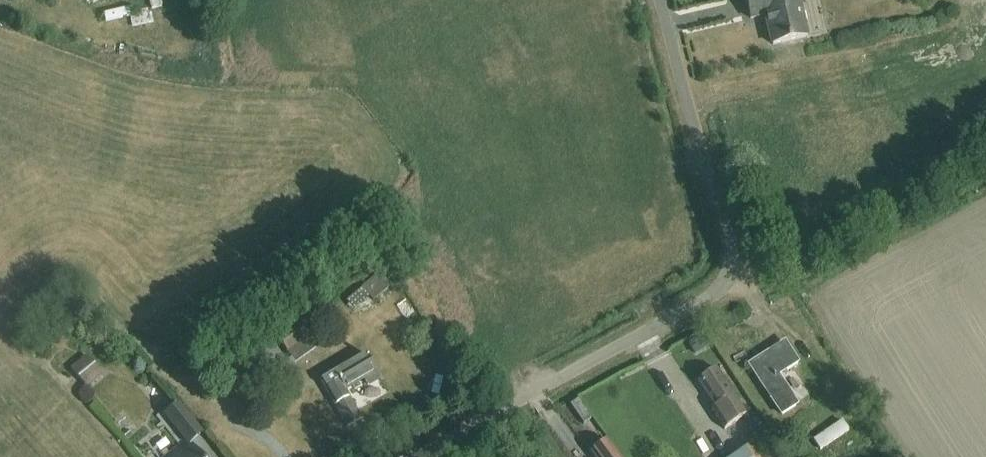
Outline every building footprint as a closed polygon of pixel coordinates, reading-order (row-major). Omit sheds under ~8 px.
[(773,45),(806,37),(798,0),(746,0),(750,18),(766,15),(773,45)] [(136,16),(137,26),(158,23),(156,5),(109,11),(110,19),(136,16)] [(419,311),(409,297),(397,306),(406,320),(419,311)] [(302,319),(276,338),(286,350),(312,332),(302,319)] [(799,406),(780,376),(798,365),(784,343),(749,365),(782,417),(799,406)] [(365,354),(320,381),(346,425),(360,417),(344,389),(364,378),(367,384),(379,377),(365,354)] [(87,355),(69,368),(85,389),(102,375),(87,355)] [(715,408),(711,410),(725,430),(746,416),(716,370),(698,382),(715,408)] [(165,415),(188,443),(202,432),(179,404),(165,415)] [(843,419),(813,439),(821,450),(850,430),(843,419)] [(734,456),(775,456),(763,438),(734,456)] [(607,442),(591,454),(593,456),(618,456),(607,442)] [(193,448),(181,456),(200,456),(193,448)]
